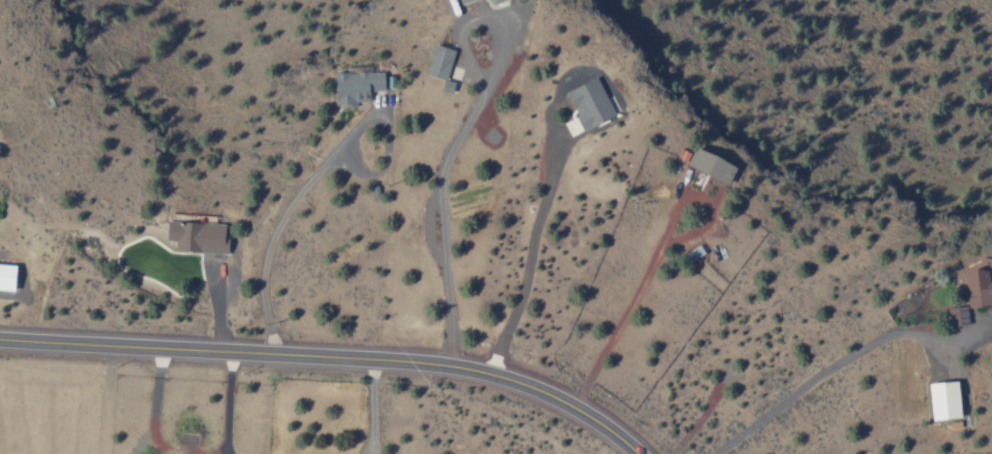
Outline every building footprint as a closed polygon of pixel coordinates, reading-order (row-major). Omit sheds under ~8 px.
[(453,49),(432,43),(423,73),(444,79),(453,49)] [(382,90),(381,70),(331,73),(332,106),(353,105),(353,101),(367,100),(366,90),(382,90)] [(612,116),(597,77),(563,89),(579,129),(612,116)] [(438,89),(449,91),(452,82),(441,79),(438,89)] [(726,183),(733,164),(690,148),(683,167),(726,183)] [(225,253),(225,235),(221,235),(222,223),(163,221),(163,241),(173,241),(172,251),(225,253)] [(991,303),(991,280),(990,280),(989,258),(970,259),(971,271),(963,271),(965,305),(991,303)] [(12,290),(13,264),(0,264),(0,289),(12,290)] [(948,326),(967,324),(965,305),(946,308),(948,326)] [(926,382),(928,419),(957,418),(956,381),(926,382)]
